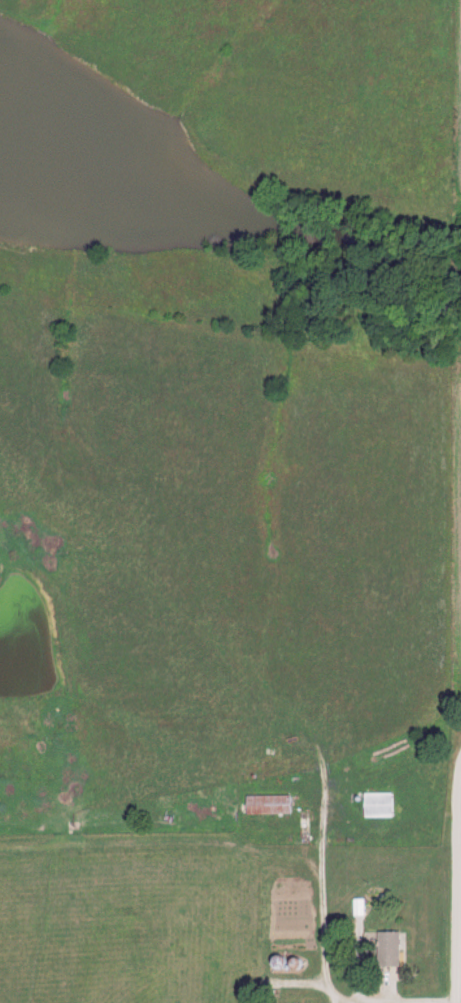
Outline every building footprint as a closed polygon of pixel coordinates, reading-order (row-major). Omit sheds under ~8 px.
[(362,791),(362,816),(390,816),(390,791),(362,791)] [(289,794),(242,794),(242,813),(289,813),(289,794)] [(376,965),(398,965),(398,930),(376,930),(376,965)]
